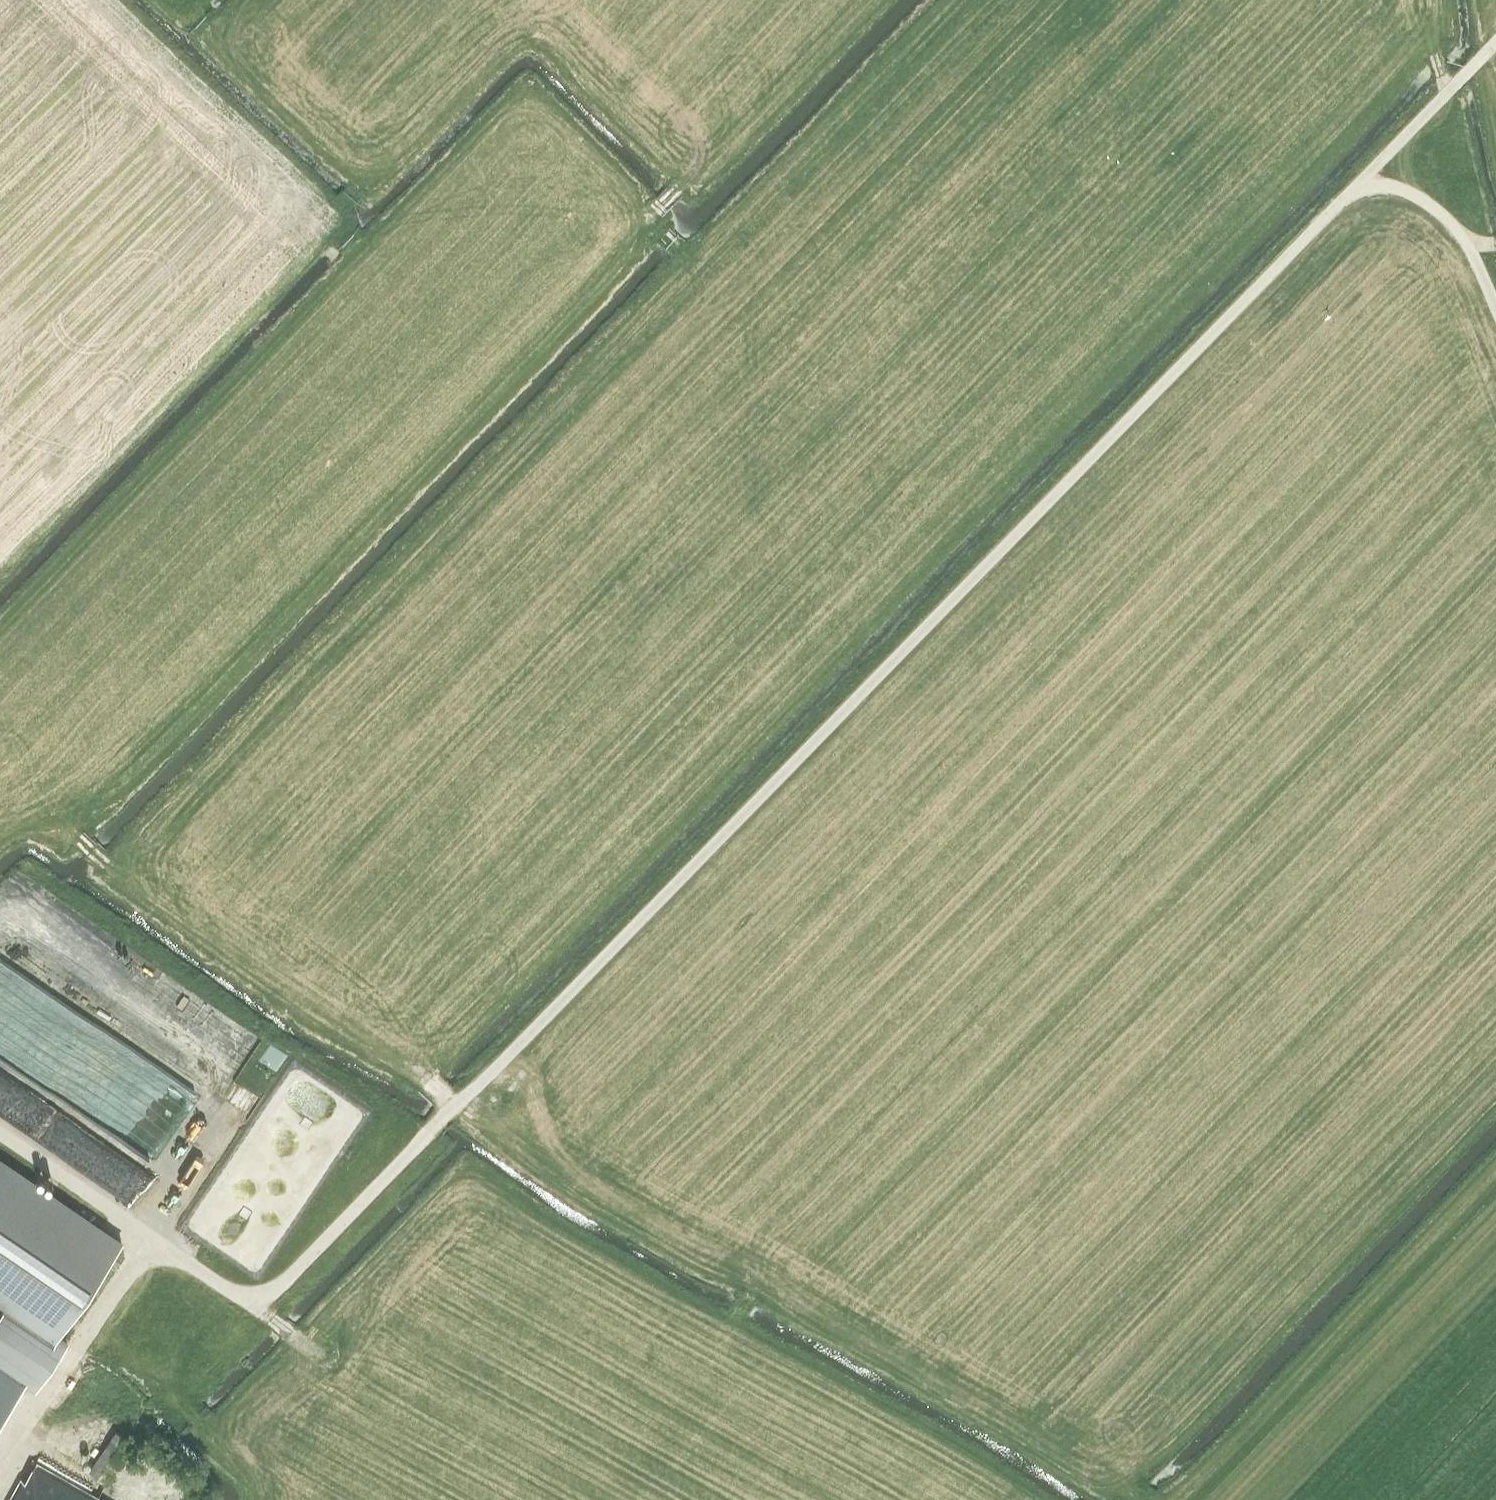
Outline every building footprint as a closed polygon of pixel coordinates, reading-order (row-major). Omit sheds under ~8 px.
[(0,1051),(0,1068),(40,1096),(42,1095),(46,1098),(53,1089),(0,1051)] [(0,1156),(0,1304),(6,1308),(0,1317),(0,1366),(26,1384),(37,1392),(70,1343),(60,1336),(125,1241),(0,1156)] [(26,1384),(0,1366),(0,1422),(26,1384)] [(108,1484),(136,1443),(117,1430),(90,1471),(108,1484)] [(37,1463),(27,1482),(22,1479),(11,1499),(103,1499),(37,1463)]
